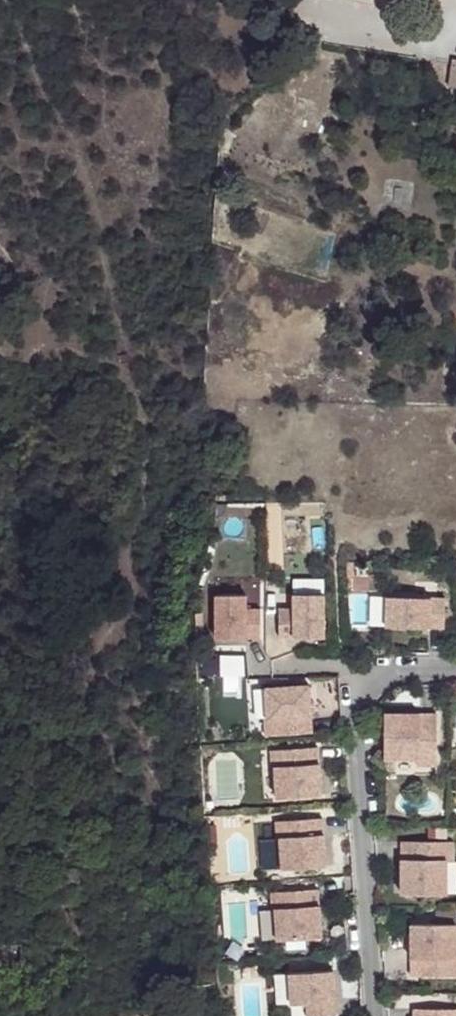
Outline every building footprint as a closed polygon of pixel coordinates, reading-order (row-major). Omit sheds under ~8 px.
[(375,4),(412,9),(414,0),(375,0),(375,4)] [(323,639),(323,594),(295,594),(295,609),(280,609),(280,639),(323,639)] [(247,596),(217,596),(217,639),(262,639),(262,610),(247,610),(247,596)] [(446,599),(389,597),(387,627),(444,629),(446,599)] [(311,687),(266,690),(268,720),(265,720),(267,737),(314,734),(311,687)] [(438,715),(386,715),(386,760),(418,761),(418,768),(438,768),(438,715)] [(319,749),(272,752),(273,769),(276,769),(278,799),(323,796),(319,749)] [(324,818),(277,822),(278,839),(280,839),(283,869),(328,866),(324,818)] [(403,843),(403,895),(448,895),(448,862),(455,863),(455,842),(403,843)] [(320,890),(272,894),(273,911),(276,911),(278,941),(323,938),(320,890)] [(411,925),(411,977),(455,977),(455,957),(455,925),(411,925)] [(290,974),(292,1002),(307,1001),(308,1015),(312,1015),(338,1014),(335,971),(290,974)]
